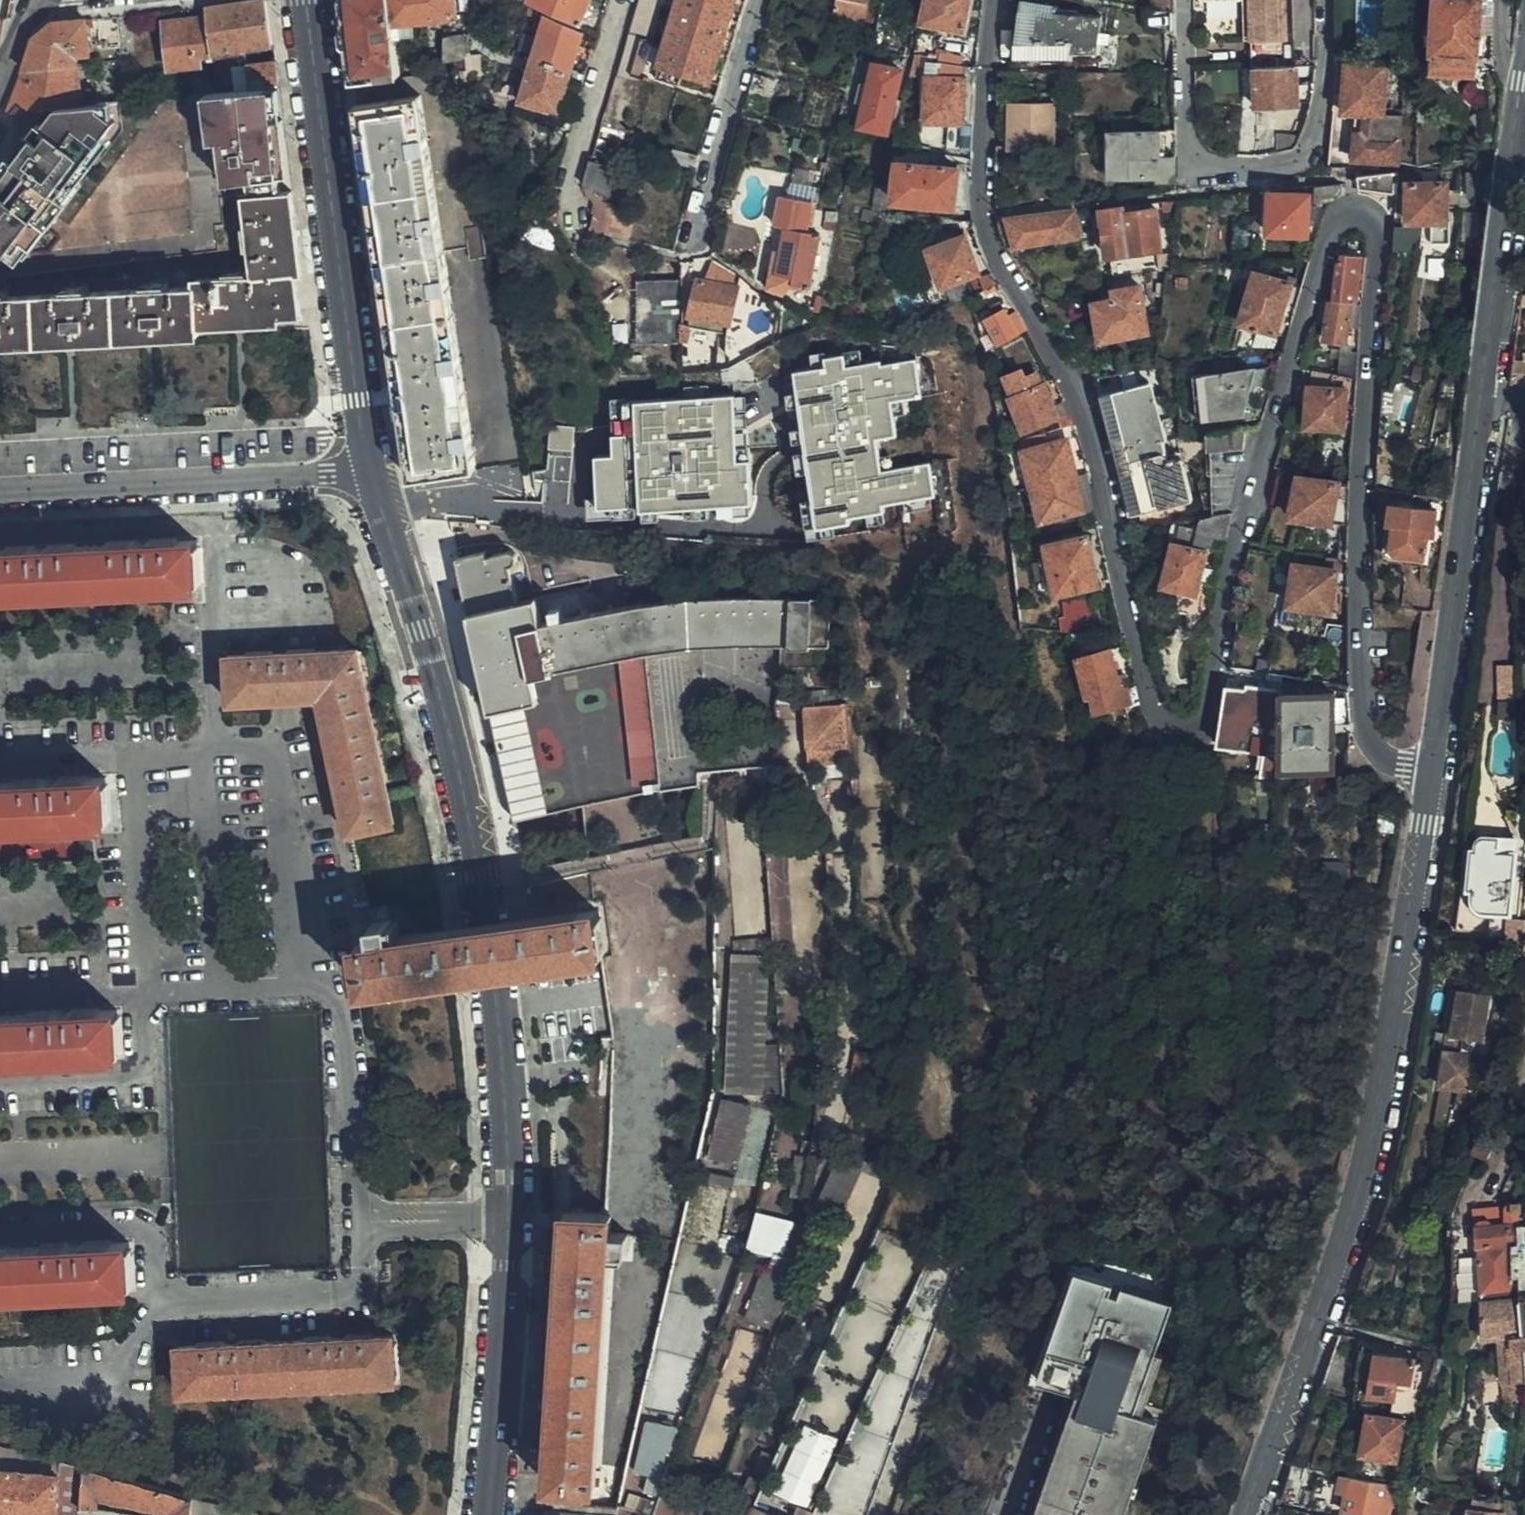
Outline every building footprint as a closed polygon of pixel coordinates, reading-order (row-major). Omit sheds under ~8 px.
[(386,0),(349,0),(343,12),(351,83),(395,77),(391,40),(386,0)] [(452,0),(386,0),(391,40),(410,39),(409,25),(454,19),(452,0)] [(591,0),(531,0),(530,4),(578,27),(591,0)] [(628,34),(713,58),(731,0),(638,0),(628,34)] [(865,0),(836,0),(833,17),(861,23),(865,0)] [(970,0),(926,0),(920,27),(962,35),(970,0)] [(1174,15),(1173,0),(1152,0),(1152,15),(1174,15)] [(1251,2),(1252,44),(1285,42),(1283,0),(1251,0),(1251,2)] [(1435,1),(1434,74),(1478,77),(1479,42),(1480,18),(1496,17),(1497,1),(1435,1)] [(210,52),(270,45),(264,2),(204,8),(206,19),(210,52)] [(1055,7),(1021,5),(1018,58),(1103,58),(1100,18),(1076,16),(1076,12),(1055,10),(1055,7)] [(210,58),(210,52),(206,19),(161,24),(166,72),(196,68),(196,59),(210,58)] [(530,61),(568,77),(579,35),(543,19),(530,61)] [(86,57),(83,23),(54,26),(34,39),(22,72),(74,67),(73,58),(86,57)] [(628,34),(582,191),(592,210),(587,232),(629,243),(634,217),(614,211),(656,68),(706,83),(713,58),(628,34)] [(453,65),(463,64),(464,39),(443,40),(441,66),(453,65)] [(938,64),(965,69),(964,59),(940,54),(938,64)] [(557,116),(568,77),(530,61),(518,105),(557,116)] [(238,93),(268,89),(276,88),(272,63),(235,68),(238,93)] [(965,70),(965,69),(938,64),(935,81),(926,80),(925,125),(962,126),(965,70)] [(1387,70),(1347,65),(1340,114),(1363,117),(1358,162),(1397,167),(1402,122),(1382,120),(1387,70)] [(74,67),(22,72),(4,116),(49,112),(78,109),(74,67)] [(886,134),(899,72),(872,68),(859,127),(886,134)] [(1297,71),(1257,72),(1257,111),(1298,109),(1297,71)] [(275,138),(283,136),(276,88),(268,89),(275,138)] [(217,166),(234,181),(281,176),(281,174),(287,174),(283,136),(275,138),(268,89),(238,93),(215,95),(211,96),(217,166)] [(354,107),(410,483),(476,470),(421,99),(354,107)] [(1051,156),(1054,107),(1012,105),(1010,155),(1051,156)] [(26,214),(61,171),(70,177),(113,122),(100,111),(103,107),(78,109),(49,112),(34,132),(31,128),(2,164),(4,166),(0,172),(0,217),(26,214)] [(1159,178),(1159,134),(1120,135),(1119,179),(1159,178)] [(894,203),(955,210),(958,173),(897,166),(894,203)] [(26,214),(41,213),(70,177),(61,171),(26,214)] [(955,210),(971,211),(971,175),(958,173),(955,210)] [(1399,198),(1400,174),(1361,179),(1361,198),(1364,198),(1375,204),(1385,212),(1390,220),(1393,197),(1399,198)] [(301,274),(290,190),(283,190),(281,176),(234,181),(250,195),(247,196),(250,230),(245,231),(247,246),(252,245),(256,276),(247,277),(246,272),(232,273),(233,278),(202,280),(203,288),(172,290),(171,282),(136,285),(136,292),(91,294),(91,288),(56,289),(57,296),(12,297),(12,292),(0,293),(0,344),(204,332),(202,327),(283,322),(282,314),(304,312),(300,274),(301,274)] [(1451,225),(1451,187),(1409,187),(1410,226),(1451,225)] [(1342,193),(1342,188),(1315,190),(1315,205),(1335,206),(1338,203),(1340,198),(1342,193)] [(1307,237),(1309,199),(1272,196),(1271,207),(1268,236),(1307,237)] [(788,198),(782,229),(786,230),(810,235),(816,204),(788,198)] [(715,235),(711,253),(745,260),(756,210),(722,203),(715,235)] [(550,252),(557,233),(548,230),(543,212),(531,210),(520,243),(550,252)] [(1122,215),(1122,211),(1100,214),(1107,259),(1159,253),(1154,213),(1122,215)] [(33,223),(41,213),(26,214),(24,217),(33,223)] [(8,236),(17,243),(33,223),(24,217),(26,214),(0,217),(0,247),(8,236)] [(1073,217),(1008,224),(1017,247),(1076,240),(1073,217)] [(774,275),(786,230),(782,229),(773,228),(764,274),(774,275)] [(810,235),(786,230),(774,275),(786,278),(785,284),(807,289),(818,236),(810,235)] [(465,364),(480,465),(512,460),(479,231),(449,235),(456,284),(461,283),(473,363),(465,364)] [(0,247),(0,248),(8,254),(17,243),(8,236),(0,247)] [(979,275),(962,238),(926,252),(941,291),(979,275)] [(1349,301),(1355,302),(1362,254),(1342,251),(1341,257),(1337,257),(1331,298),(1349,301)] [(1277,337),(1292,288),(1257,276),(1240,326),(1277,337)] [(677,343),(675,304),(671,280),(632,283),(637,345),(677,343)] [(730,325),(735,290),(718,287),(720,281),(713,280),(712,285),(697,284),(690,318),(730,325)] [(1148,335),(1140,289),(1111,293),(1113,302),(1094,305),(1100,343),(1148,335)] [(1331,298),(1327,298),(1323,337),(1341,339),(1340,347),(1348,348),(1350,335),(1345,334),(1346,326),(1349,301),(1331,298)] [(1358,327),(1361,303),(1355,302),(1349,301),(1346,326),(1358,327)] [(1000,347),(1018,338),(1004,310),(986,319),(1000,347)] [(1340,347),(1336,374),(1350,376),(1354,349),(1348,348),(1340,347)] [(1524,378),(1524,359),(1513,358),(1510,376),(1524,378)] [(1059,419),(1044,387),(1042,388),(1036,375),(1026,380),(1022,372),(1007,380),(1015,397),(1010,400),(1025,433),(1059,419)] [(1127,376),(1098,383),(1105,411),(1131,517),(1183,505),(1173,460),(1167,461),(1145,372),(1127,376)] [(1242,417),(1259,373),(1197,379),(1201,422),(1242,417)] [(1342,426),(1347,386),(1309,381),(1304,422),(1342,426)] [(739,459),(737,393),(614,398),(617,449),(597,450),(599,495),(592,496),(593,509),(755,502),(753,459),(739,459)] [(1240,435),(1210,438),(1210,454),(1239,455),(1243,448),(1240,435)] [(1030,491),(1075,480),(1067,443),(1020,453),(1030,491)] [(866,534),(930,520),(919,467),(916,467),(900,471),(898,461),(846,472),(856,528),(864,526),(866,534)] [(1330,518),(1338,476),(1298,469),(1290,511),(1330,518)] [(1083,514),(1075,480),(1030,491),(1038,525),(1083,514)] [(824,545),(807,487),(783,487),(782,544),(824,545)] [(1423,528),(1424,523),(1432,524),(1435,502),(1399,496),(1391,546),(1419,551),(1423,528)] [(1234,517),(1202,523),(1200,534),(1198,547),(1226,552),(1234,517)] [(1198,547),(1200,534),(1183,531),(1181,544),(1198,547)] [(1097,590),(1087,539),(1046,548),(1056,598),(1097,590)] [(35,591),(35,598),(198,588),(195,540),(0,551),(0,593),(35,591)] [(1197,599),(1200,586),(1208,555),(1172,548),(1163,591),(1197,599)] [(487,553),(458,559),(515,803),(518,821),(701,787),(701,774),(715,773),(762,771),(776,770),(779,721),(781,672),(828,673),(832,600),(697,598),(685,599),(639,605),(544,623),(539,598),(519,602),(511,566),(514,563),(515,559),(514,556),(511,553),(507,553),(487,557),(487,553)] [(1330,606),(1337,565),(1295,558),(1288,599),(1330,606)] [(1201,583),(1219,587),(1219,586),(1221,576),(1204,571),(1201,583)] [(393,823),(358,650),(229,657),(230,699),(326,696),(355,831),(393,823)] [(1121,690),(1109,655),(1079,663),(1088,700),(1093,699),(1098,716),(1130,708),(1125,690),(1121,690)] [(1497,702),(1500,702),(1514,703),(1516,667),(1499,666),(1497,702)] [(1262,782),(1282,781),(1282,773),(1283,697),(1284,693),(1245,688),(1246,693),(1227,690),(1217,750),(1262,757),(1262,782)] [(1283,697),(1282,773),(1332,773),(1334,698),(1283,697)] [(1514,703),(1500,702),(1499,717),(1511,717),(1516,703),(1514,703)] [(850,720),(807,721),(807,762),(851,761),(850,720)] [(806,778),(851,777),(851,761),(807,762),(806,778)] [(1190,783),(1211,784),(1215,763),(1192,763),(1190,783)] [(47,823),(48,828),(107,824),(104,780),(0,786),(0,826),(47,823)] [(1505,910),(1516,850),(1499,847),(1501,840),(1517,842),(1518,836),(1481,830),(1478,843),(1472,842),(1466,883),(1470,884),(1468,895),(1469,899),(1471,902),(1475,904),(1505,910)] [(579,918),(486,932),(395,944),(392,921),(373,924),(375,939),(359,941),(366,990),(493,972),(603,956),(597,908),(579,912),(579,918)] [(1504,915),(1502,936),(1520,938),(1522,918),(1504,915)] [(730,951),(730,1094),(776,1094),(775,950),(730,951)] [(1453,1021),(1460,987),(1456,986),(1449,1020),(1453,1021)] [(1483,990),(1460,987),(1453,1021),(1449,1020),(1447,1031),(1427,1028),(1418,1080),(1438,1083),(1457,1087),(1475,1090),(1494,991),(1483,990)] [(59,1056),(60,1059),(119,1056),(117,1010),(0,1016),(0,1059),(59,1056)] [(612,1230),(626,1231),(628,1219),(651,1220),(655,1173),(659,1173),(666,1074),(616,1071),(605,1213),(613,1214),(612,1230)] [(1450,1104),(1457,1087),(1438,1083),(1431,1120),(1443,1123),(1447,1103),(1450,1104)] [(732,1163),(743,1104),(716,1099),(706,1156),(732,1163)] [(766,1156),(776,1108),(758,1104),(748,1152),(766,1156)] [(1497,1133),(1498,1129),(1487,1126),(1481,1154),(1495,1157),(1500,1134),(1497,1133)] [(858,1191),(894,1206),(902,1187),(869,1173),(842,1165),(821,1219),(843,1228),(858,1191)] [(1480,1242),(1482,1296),(1512,1295),(1512,1240),(1520,1238),(1520,1201),(1512,1200),(1506,1206),(1494,1206),(1494,1218),(1477,1220),(1477,1241),(1480,1242)] [(799,1263),(810,1222),(759,1208),(748,1250),(799,1263)] [(605,1213),(566,1211),(548,1484),(593,1486),(595,1466),(590,1465),(605,1247),(629,1249),(632,1232),(626,1231),(612,1230),(613,1214),(605,1213)] [(70,1286),(71,1291),(131,1288),(129,1242),(0,1249),(0,1290),(70,1286)] [(1081,1267),(1057,1334),(1064,1336),(1088,1270),(1081,1267)] [(1176,1301),(1088,1270),(1064,1336),(1057,1334),(1042,1377),(1087,1393),(1136,1411),(1176,1301)] [(775,1343),(795,1292),(768,1281),(748,1332),(775,1343)] [(1523,1294),(1512,1295),(1482,1296),(1484,1335),(1523,1333),(1524,1342),(1524,1312),(1524,1313),(1523,1294)] [(393,1379),(393,1334),(178,1347),(181,1390),(393,1379)] [(1411,1381),(1415,1357),(1377,1350),(1369,1393),(1396,1397),(1400,1379),(1411,1381)] [(1155,1418),(1136,1411),(1087,1393),(1043,1514),(1120,1514),(1155,1418)] [(1397,1458),(1405,1420),(1372,1413),(1364,1452),(1397,1458)] [(812,1504),(839,1434),(805,1421),(778,1491),(812,1504)] [(84,1466),(59,1458),(0,1448),(0,1514),(78,1514),(84,1466)] [(1322,1469),(1295,1463),(1291,1474),(1286,1488),(1282,1499),(1313,1505),(1322,1469)] [(193,1496),(84,1466),(78,1514),(191,1514),(193,1496)] [(1390,1483),(1345,1474),(1342,1488),(1349,1490),(1345,1510),(1370,1514),(1383,1514),(1390,1483)] [(193,1496),(191,1514),(217,1514),(219,1502),(193,1496)]
